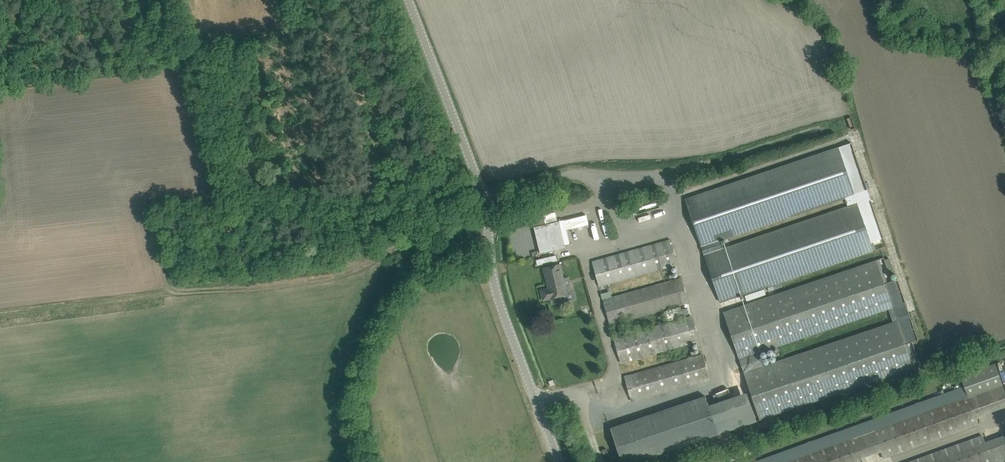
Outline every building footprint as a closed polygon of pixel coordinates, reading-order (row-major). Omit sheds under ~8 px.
[(850,143),(685,198),(701,246),(721,239),(845,197),(866,190),(850,143)] [(721,239),(701,246),(720,303),(874,251),(871,242),(884,238),(867,190),(866,190),(845,197),(848,206),(724,248),(721,239)] [(559,221),(544,225),(534,227),(541,253),(565,248),(559,221)] [(592,261),(599,285),(677,263),(670,239),(592,261)] [(884,257),(724,311),(740,360),(759,353),(889,309),(881,285),(892,281),(884,257)] [(560,264),(554,266),(544,268),(549,288),(541,290),(544,300),(567,294),(560,264)] [(603,299),(610,324),(688,302),(681,277),(603,299)] [(759,353),(740,360),(760,420),(920,365),(912,342),(918,340),(898,279),(892,281),(881,285),(889,309),(893,321),(763,366),(759,353)] [(614,337),(621,362),(698,340),(691,315),(614,337)] [(625,376),(632,401),(710,379),(703,354),(625,376)] [(741,461),(864,461),(863,458),(882,452),(884,459),(979,424),(977,417),(1004,407),(1004,390),(995,363),(961,375),(964,385),(757,460),(754,457),(741,461)] [(610,428),(622,461),(635,461),(718,434),(705,396),(610,428)] [(1004,460),(1004,436),(1004,434),(986,441),(983,435),(907,461),(1000,461),(1004,460)]
